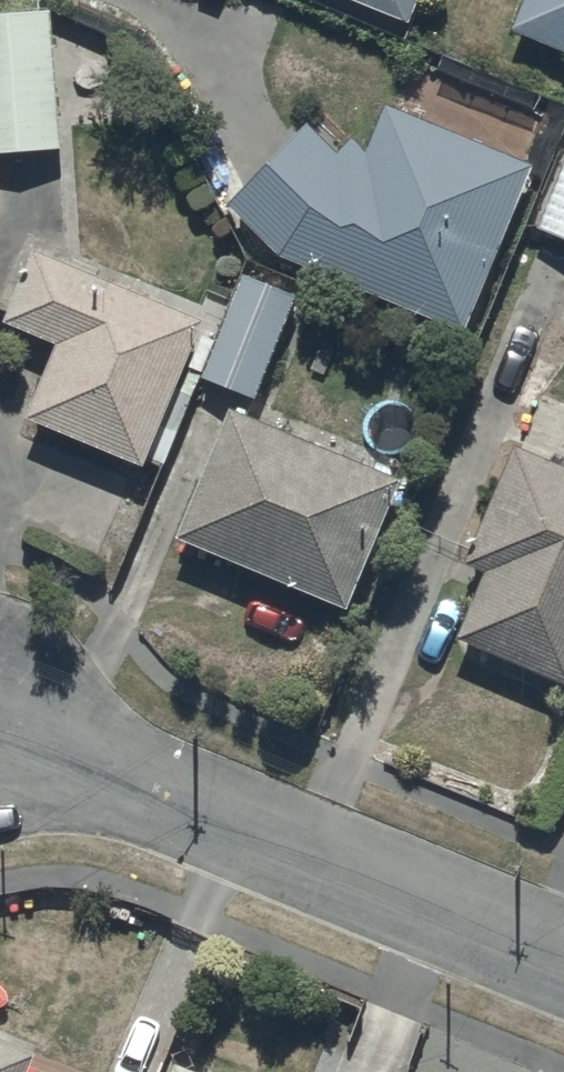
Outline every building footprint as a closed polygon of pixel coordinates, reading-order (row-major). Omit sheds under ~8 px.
[(408,13),(413,0),(376,0),(408,13)] [(513,23),(563,43),(563,0),(523,0),(513,23)] [(0,8),(0,148),(62,146),(60,94),(135,91),(132,22),(49,25),(49,6),(0,8)] [(302,113),(227,195),(280,250),(462,324),(528,157),(384,97),(364,144),(350,132),(337,146),(302,113)] [(534,219),(563,233),(563,152),(534,219)] [(35,239),(3,313),(56,336),(25,409),(143,458),(186,360),(201,367),(199,371),(250,393),(294,292),(240,268),(212,334),(201,329),(207,315),(35,239)] [(229,400),(175,527),(343,599),(397,471),(229,400)] [(462,555),(485,565),(455,632),(563,680),(563,460),(514,438),(462,555)] [(34,1044),(0,1030),(0,1071),(23,1071),(34,1044)] [(169,1071),(214,1071),(175,1056),(169,1071)]
